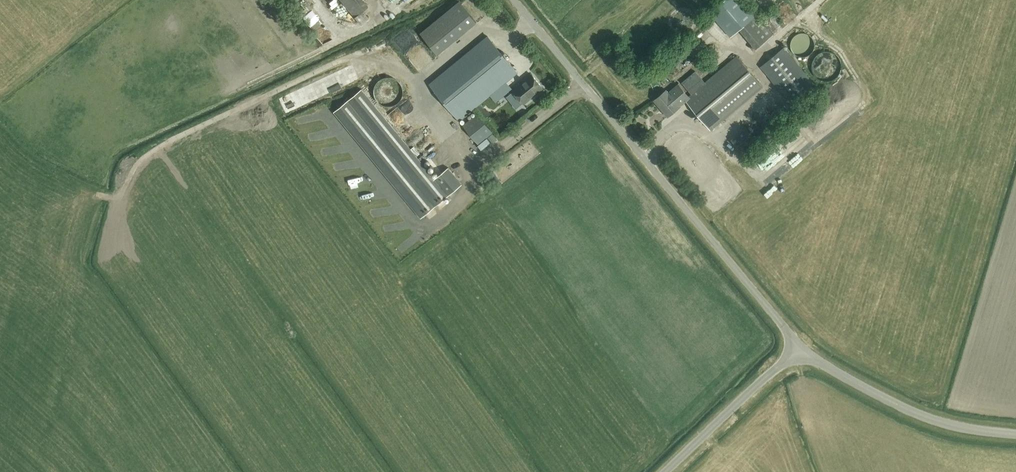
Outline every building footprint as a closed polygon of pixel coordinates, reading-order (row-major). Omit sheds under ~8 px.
[(369,18),(364,10),(368,6),(363,0),(341,0),(355,17),(360,24),(369,18)] [(385,0),(396,13),(409,0),(385,0)] [(421,32),(438,52),(478,19),(462,0),(459,0),(421,32)] [(756,14),(755,15),(742,0),(723,0),(710,12),(730,36),(739,29),(755,48),(773,34),(756,14)] [(779,23),(784,18),(776,9),(770,14),(779,23)] [(328,23),(332,20),(330,18),(321,26),(329,36),(335,31),(328,23)] [(488,36),(429,84),(458,119),(516,71),(488,36)] [(456,50),(460,54),(466,50),(463,45),(456,50)] [(784,47),(761,66),(790,102),(803,91),(806,94),(813,89),(810,85),(813,83),(784,47)] [(666,89),(654,99),(667,116),(680,106),(679,105),(686,100),(711,129),(762,85),(736,55),(705,82),(696,71),(682,82),(691,93),(687,96),(683,91),(678,84),(668,92),(666,89)] [(543,87),(532,74),(512,90),(523,103),(543,87)] [(386,105),(388,105),(391,105),(393,105),(395,104),(397,102),(399,101),(401,99),(402,96),(403,94),(403,92),(403,89),(402,87),(402,84),(400,82),(399,80),(397,79),(395,77),(392,77),(390,76),(387,76),(385,76),(382,77),(380,78),(378,80),(377,82),(375,84),(374,86),(374,89),(374,91),(374,94),(375,96),(376,98),(377,100),(379,102),(381,103),(383,105),(386,105)] [(434,178),(361,89),(334,111),(420,217),(461,183),(448,167),(434,178)] [(409,128),(416,121),(407,111),(399,118),(409,128)] [(492,131),(476,113),(462,124),(478,143),(492,131)] [(777,172),(773,179),(777,182),(782,174),(777,172)] [(442,222),(452,215),(449,211),(439,218),(442,222)]
